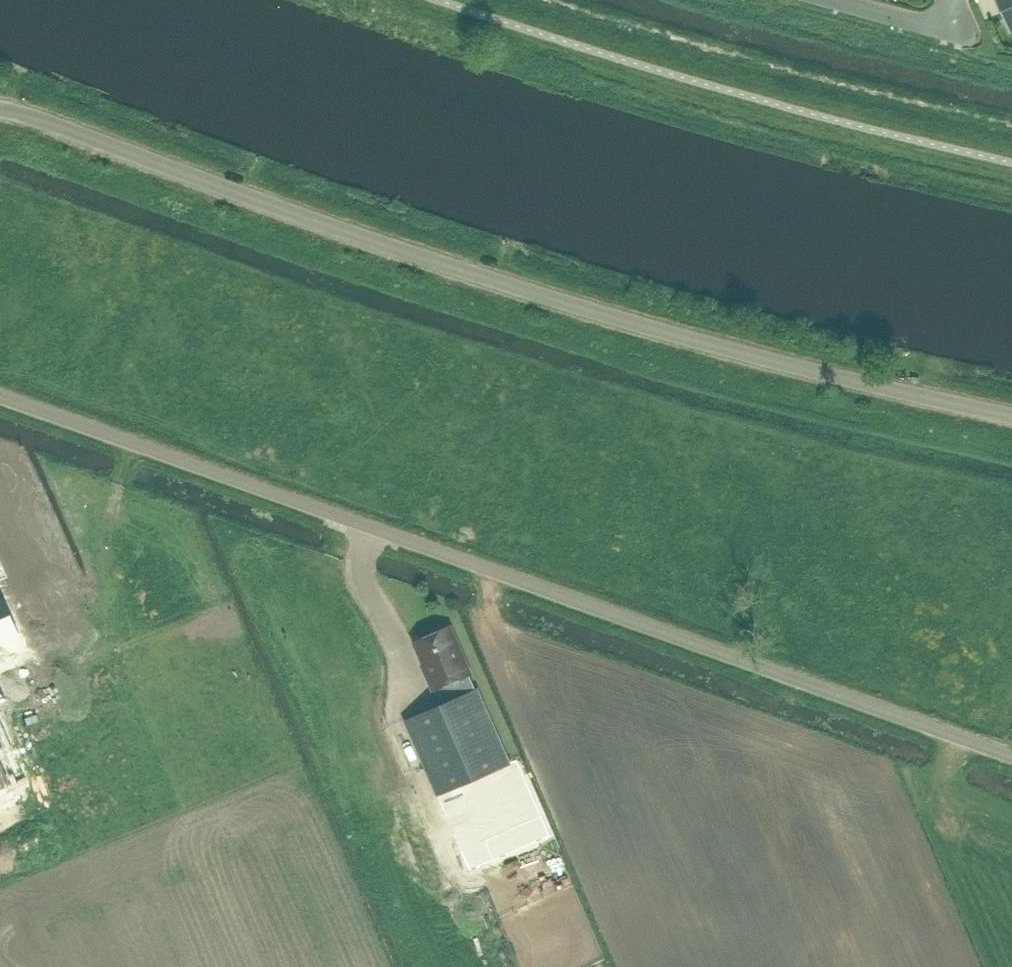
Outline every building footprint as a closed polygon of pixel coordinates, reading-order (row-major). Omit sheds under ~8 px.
[(1007,24),(1011,22),(1011,0),(997,0),(1007,24)] [(0,597),(0,641),(19,632),(2,596),(0,597)] [(474,688),(468,674),(471,672),(451,625),(414,641),(428,673),(426,674),(433,689),(445,683),(452,698),(404,718),(437,794),(509,763),(477,687),(474,688)] [(0,800),(22,791),(1,742),(9,739),(0,719),(0,800)]
